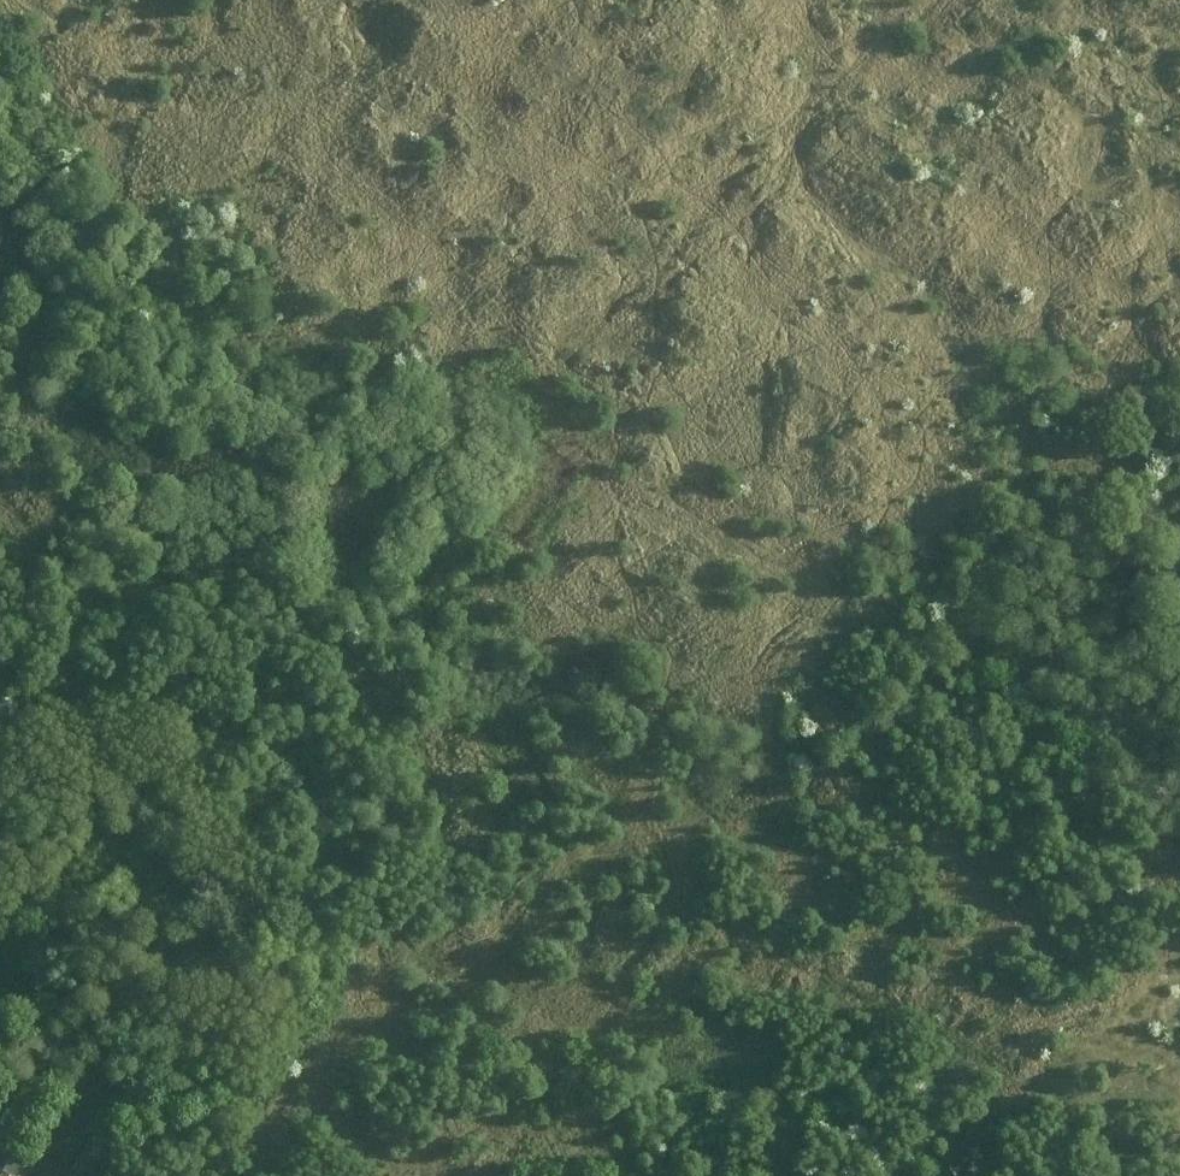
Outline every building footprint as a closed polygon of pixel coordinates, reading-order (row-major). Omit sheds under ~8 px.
[(10,1154),(0,1149),(0,1174),(10,1154)]
